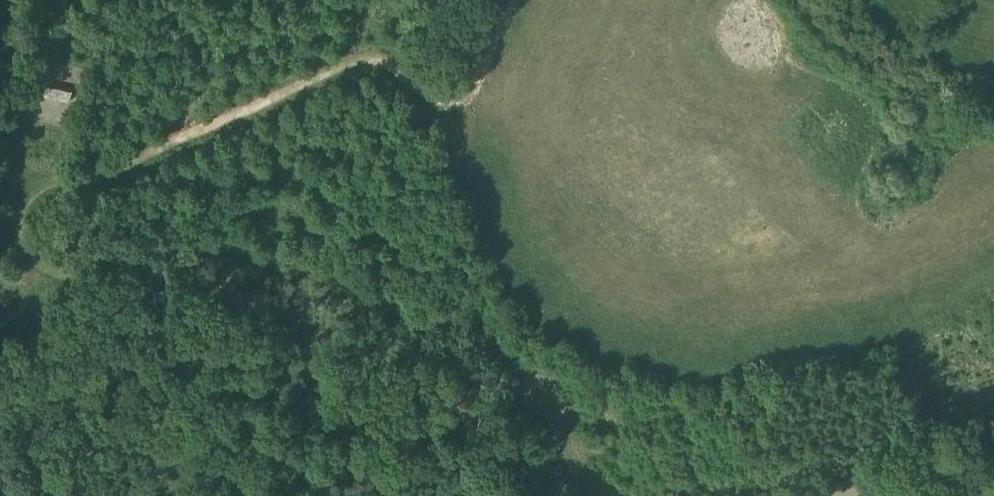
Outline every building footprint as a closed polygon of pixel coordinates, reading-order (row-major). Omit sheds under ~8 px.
[(69,102),(71,92),(46,87),(44,98),(69,102)]
